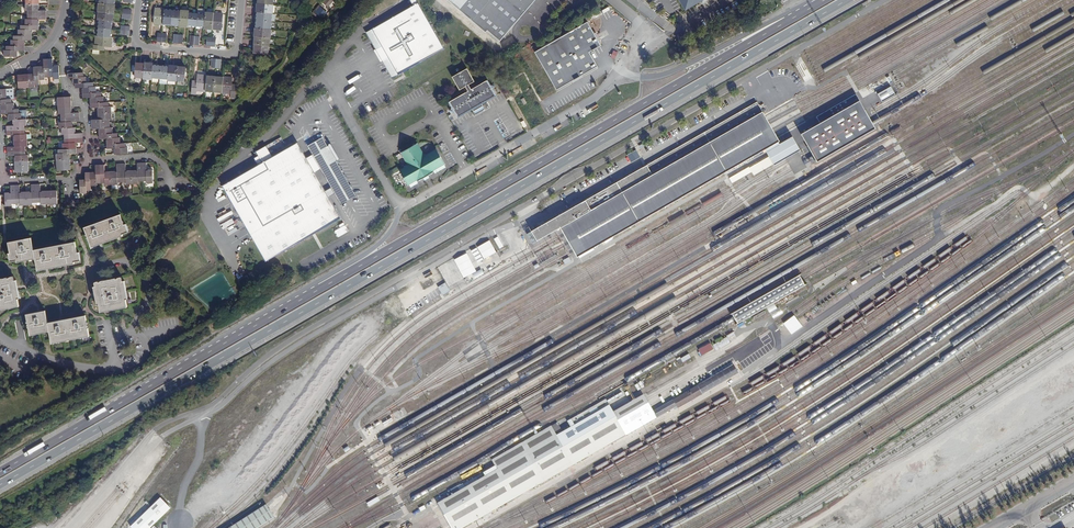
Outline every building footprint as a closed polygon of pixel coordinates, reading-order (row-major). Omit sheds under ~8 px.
[(486,33),(488,31),(501,41),(536,0),(448,0),(486,33)] [(685,11),(705,0),(678,0),(685,11)] [(413,6),(371,29),(382,47),(380,47),(380,50),(384,57),(387,58),(388,57),(398,75),(445,48),(418,3),(413,6)] [(39,5),(25,5),(25,12),(28,11),(28,16),(46,16),(46,11),(39,12),(39,5)] [(114,7),(113,7),(98,5),(97,13),(98,13),(113,15),(114,7)] [(273,7),(257,5),(256,5),(255,14),(256,14),(272,15),(273,15),(274,7),(273,7)] [(321,18),(326,13),(318,5),(313,10),(321,18)] [(162,27),(164,12),(164,11),(154,10),(154,16),(154,20),(153,27),(162,27)] [(164,12),(162,27),(171,27),(172,12),(164,12)] [(172,12),(171,27),(179,28),(180,13),(172,12)] [(180,13),(179,28),(179,29),(187,29),(187,28),(189,15),(189,13),(180,12),(180,13)] [(98,22),(111,23),(112,23),(113,15),(98,13),(97,22),(98,22)] [(205,16),(204,29),(204,31),(212,31),(213,15),(205,14),(205,16)] [(272,23),(272,15),(256,14),(255,22),(272,23)] [(189,15),(187,28),(195,29),(197,15),(189,15)] [(195,29),(204,29),(205,16),(197,15),(195,29)] [(223,16),(213,15),(212,31),(222,32),(222,25),(223,22),(223,16)] [(25,20),(25,26),(39,26),(39,20),(45,20),(46,16),(28,16),(28,20),(25,20)] [(556,90),(597,66),(589,52),(601,45),(587,21),(534,52),(556,90)] [(111,23),(98,22),(97,30),(111,31),(111,23)] [(255,22),(255,30),(271,31),(272,23),(255,22)] [(18,31),(18,37),(31,37),(31,31),(39,31),(39,26),(25,26),(21,26),(21,31),(18,31)] [(382,47),(371,29),(366,32),(392,78),(398,75),(388,57),(387,58),(384,57),(380,50),(380,47),(382,47)] [(110,39),(111,31),(97,30),(97,38),(110,39)] [(272,32),(271,31),(255,30),(254,30),(253,38),(254,38),(270,40),(271,40),(272,32)] [(11,47),(24,47),(24,42),(31,41),(31,37),(18,37),(13,37),(13,41),(11,41),(11,47)] [(110,39),(97,38),(95,38),(94,48),(91,48),(91,52),(101,53),(102,49),(104,49),(111,49),(111,39),(110,39)] [(254,47),(269,48),(270,40),(254,38),(254,47)] [(25,52),(24,47),(11,47),(6,47),(6,51),(4,51),(4,58),(17,57),(17,52),(25,52)] [(268,56),(269,48),(254,47),(253,55),(260,56),(263,56),(268,56)] [(38,67),(39,81),(45,81),(45,78),(49,78),(48,60),(43,60),(43,67),(38,67)] [(48,60),(49,78),(53,78),(53,80),(59,80),(58,66),(53,66),(52,60),(48,60)] [(135,79),(143,80),(144,66),(136,65),(135,71),(135,74),(135,79)] [(151,82),(151,80),(152,67),(152,66),(144,65),(144,66),(143,80),(143,81),(151,82)] [(28,75),(29,89),(35,88),(35,86),(39,86),(39,81),(38,67),(33,68),(33,75),(28,75)] [(159,81),(160,68),(152,67),(151,80),(159,81)] [(169,69),(167,84),(176,84),(176,83),(177,69),(177,68),(169,67),(169,69)] [(167,86),(167,84),(169,69),(160,68),(159,81),(159,86),(167,86)] [(475,82),(467,68),(453,77),(460,90),(463,88),(466,93),(450,102),(459,117),(473,109),(474,112),(484,106),(482,104),(496,96),(487,81),(471,90),(469,85),(475,82)] [(186,70),(177,69),(176,83),(184,84),(185,79),(185,76),(186,70)] [(75,85),(86,84),(86,77),(83,78),(83,74),(83,73),(73,74),(73,71),(67,71),(68,79),(72,79),(72,85),(75,85)] [(29,89),(28,75),(17,76),(17,77),(18,89),(29,89)] [(205,94),(207,78),(198,77),(197,84),(197,86),(193,86),(192,97),(196,97),(196,94),(205,95),(205,94)] [(205,94),(213,95),(215,79),(207,78),(205,94)] [(213,95),(222,95),(223,80),(215,79),(213,95)] [(223,80),(222,95),(222,96),(231,97),(231,100),(236,101),(237,89),(232,89),(232,87),(233,80),(223,79),(223,80)] [(83,89),(83,95),(96,94),(96,88),(93,87),(93,84),(86,84),(75,85),(75,89),(83,89)] [(891,86),(878,94),(883,102),(896,94),(891,86)] [(91,104),(104,103),(104,97),(101,98),(101,94),(96,94),(83,95),(83,99),(90,99),(91,104)] [(58,109),(71,108),(71,98),(58,99),(58,109)] [(14,110),(14,104),(11,104),(11,100),(6,100),(0,100),(0,105),(1,111),(14,110)] [(861,101),(802,134),(810,149),(814,156),(818,162),(877,128),(874,123),(869,115),(861,101)] [(560,227),(763,110),(758,102),(527,234),(532,243),(560,227)] [(109,103),(104,103),(91,104),(91,109),(98,109),(98,114),(112,114),(111,107),(109,108),(109,103)] [(484,106),(474,112),(476,115),(485,109),(484,106)] [(71,108),(58,109),(59,115),(61,115),(61,119),(79,118),(79,113),(72,114),(71,108)] [(8,121),(13,121),(22,120),(21,114),(19,114),(19,110),(14,110),(1,111),(1,116),(8,115),(8,121)] [(767,118),(763,110),(560,227),(564,234),(569,242),(573,250),(577,257),(765,149),(779,141),(781,140),(777,134),(772,126),(767,118)] [(112,119),(112,114),(98,114),(99,120),(91,121),(92,125),(110,124),(110,120),(112,119)] [(79,118),(61,119),(61,124),(59,124),(60,130),(62,130),(73,129),(73,123),(80,123),(79,118)] [(22,120),(13,121),(13,127),(6,127),(6,132),(24,131),(24,127),(27,127),(26,120),(22,120)] [(110,130),(110,124),(92,125),(92,130),(99,130),(99,135),(113,135),(113,130),(110,130)] [(65,136),(65,140),(83,139),(83,134),(76,135),(75,129),(73,129),(62,130),(62,136),(65,136)] [(13,136),(14,142),(27,141),(27,135),(24,135),(24,131),(6,132),(6,137),(13,136)] [(107,140),(107,145),(121,144),(120,138),(118,138),(118,134),(113,135),(99,135),(99,140),(107,140)] [(779,141),(765,149),(774,165),(801,150),(793,136),(781,144),(779,141)] [(313,155),(307,159),(329,197),(335,194),(341,205),(358,196),(324,137),(308,146),(313,155)] [(83,139),(65,140),(65,144),(63,144),(63,150),(77,150),(76,144),(83,144),(83,139)] [(27,141),(14,142),(14,148),(7,148),(7,153),(26,152),(25,148),(27,148),(27,141)] [(298,143),(223,186),(266,262),(342,219),(329,197),(307,159),(298,143)] [(121,144),(107,145),(107,150),(115,149),(115,155),(128,154),(128,148),(126,148),(125,144),(121,144)] [(425,156),(417,144),(401,153),(408,166),(400,171),(409,186),(410,185),(411,188),(418,184),(416,181),(418,181),(419,183),(424,180),(425,181),(430,178),(429,177),(434,174),(433,172),(434,171),(436,173),(446,167),(444,165),(446,164),(437,149),(425,156)] [(57,161),(70,160),(70,155),(77,154),(77,150),(63,150),(58,151),(59,155),(56,155),(57,161)] [(14,157),(15,163),(28,162),(28,156),(26,156),(26,152),(7,153),(8,157),(14,157)] [(70,160),(57,161),(57,172),(63,171),(71,171),(70,160)] [(28,162),(15,163),(15,173),(23,173),(29,173),(28,162)] [(132,171),(132,185),(139,184),(139,182),(143,182),(142,163),(138,164),(138,171),(132,171)] [(142,163),(143,182),(147,182),(147,184),(153,183),(153,170),(147,170),(147,163),(142,163)] [(111,172),(111,186),(118,186),(118,183),(122,183),(121,164),(116,165),(117,172),(111,172)] [(126,185),(132,185),(132,171),(126,172),(126,164),(121,164),(122,183),(126,183),(126,185)] [(104,165),(100,166),(101,184),(105,184),(105,186),(111,186),(111,172),(105,173),(104,165)] [(96,173),(90,173),(90,187),(97,187),(97,184),(101,184),(100,166),(95,166),(96,173)] [(91,191),(90,187),(90,173),(85,173),(86,180),(80,181),(81,194),(87,194),(87,192),(91,191)] [(32,193),(26,193),(26,207),(37,206),(37,203),(36,185),(31,186),(32,193)] [(40,185),(36,185),(37,203),(41,203),(41,206),(47,205),(46,192),(41,192),(40,185)] [(11,205),(16,205),(15,186),(10,187),(11,193),(5,194),(5,208),(11,207),(11,205)] [(26,207),(26,193),(20,193),(20,186),(19,186),(15,186),(16,205),(20,204),(20,207),(26,207)] [(46,192),(47,205),(57,205),(57,191),(46,192)] [(122,216),(121,214),(86,227),(86,230),(122,216)] [(125,224),(122,216),(86,230),(93,246),(100,243),(121,236),(124,234),(128,233),(125,224)] [(125,237),(124,234),(121,236),(100,243),(93,246),(93,248),(125,237)] [(499,248),(503,247),(499,236),(494,238),(499,248)] [(14,262),(18,261),(27,259),(37,257),(37,260),(39,270),(48,268),(72,263),(75,263),(81,262),(79,253),(78,245),(36,253),(35,251),(33,241),(11,245),(13,254),(14,262)] [(477,261),(496,253),(491,241),(438,264),(449,289),(464,283),(463,283),(483,275),(477,261)] [(78,245),(77,243),(35,251),(36,253),(78,245)] [(39,270),(40,272),(75,265),(75,263),(72,263),(48,268),(39,270)] [(22,305),(20,299),(17,281),(16,278),(0,281),(0,310),(22,305)] [(129,306),(128,301),(124,282),(123,279),(97,284),(98,287),(101,306),(103,312),(129,306)] [(398,295),(402,303),(413,297),(409,289),(398,295)] [(409,315),(417,309),(412,302),(404,308),(409,315)] [(91,335),(88,318),(79,320),(55,324),(50,325),(50,323),(48,313),(37,315),(29,317),(32,334),(52,330),(52,332),(54,342),(91,335)] [(88,318),(87,316),(50,323),(50,325),(55,324),(79,320),(88,318)] [(732,340),(729,334),(717,341),(720,347),(732,340)] [(54,342),(54,344),(91,337),(91,335),(54,342)] [(710,343),(698,349),(701,355),(714,349),(710,343)] [(657,417),(677,405),(673,398),(653,410),(657,417)] [(571,419),(574,425),(610,405),(606,399),(571,419)] [(617,416),(613,410),(612,409),(610,405),(574,425),(557,435),(559,439),(564,446),(568,453),(574,465),(627,434),(621,424),(617,416)] [(551,425),(492,460),(498,469),(438,503),(441,508),(445,515),(449,522),(453,527),(465,527),(574,465),(568,453),(564,446),(559,439),(557,435),(551,425)] [(171,508),(160,498),(130,527),(131,527),(156,527),(154,525),(171,508)] [(274,517),(266,504),(231,527),(257,527),(274,517)]
